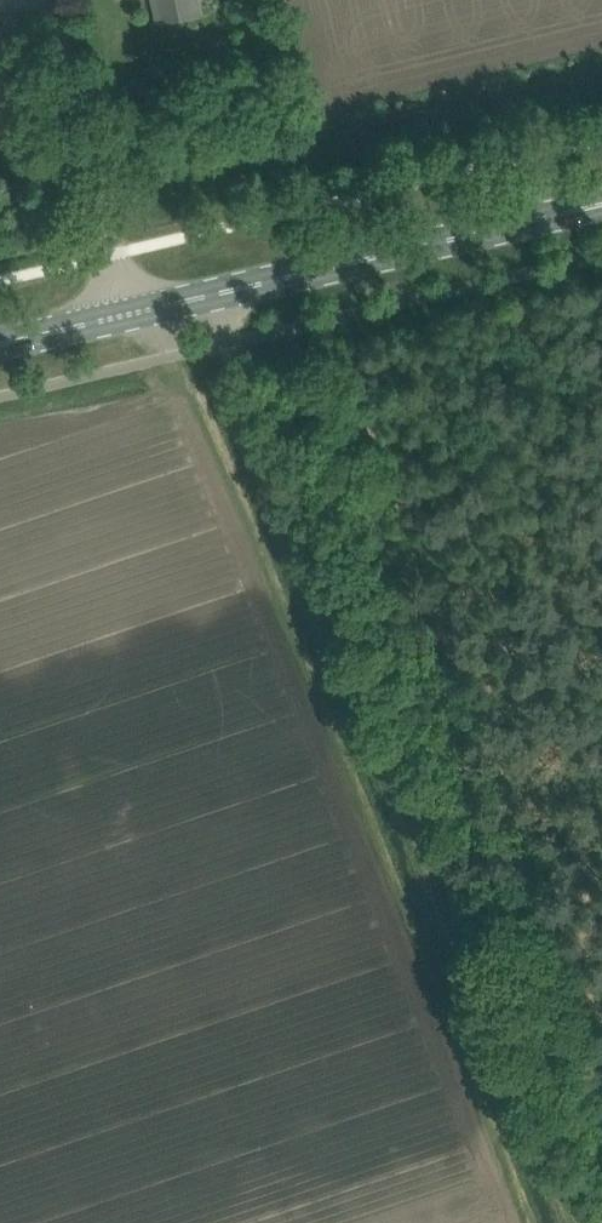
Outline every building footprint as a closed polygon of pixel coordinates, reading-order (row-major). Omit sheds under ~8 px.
[(163,20),(187,15),(202,12),(200,0),(159,0),(163,20)]
